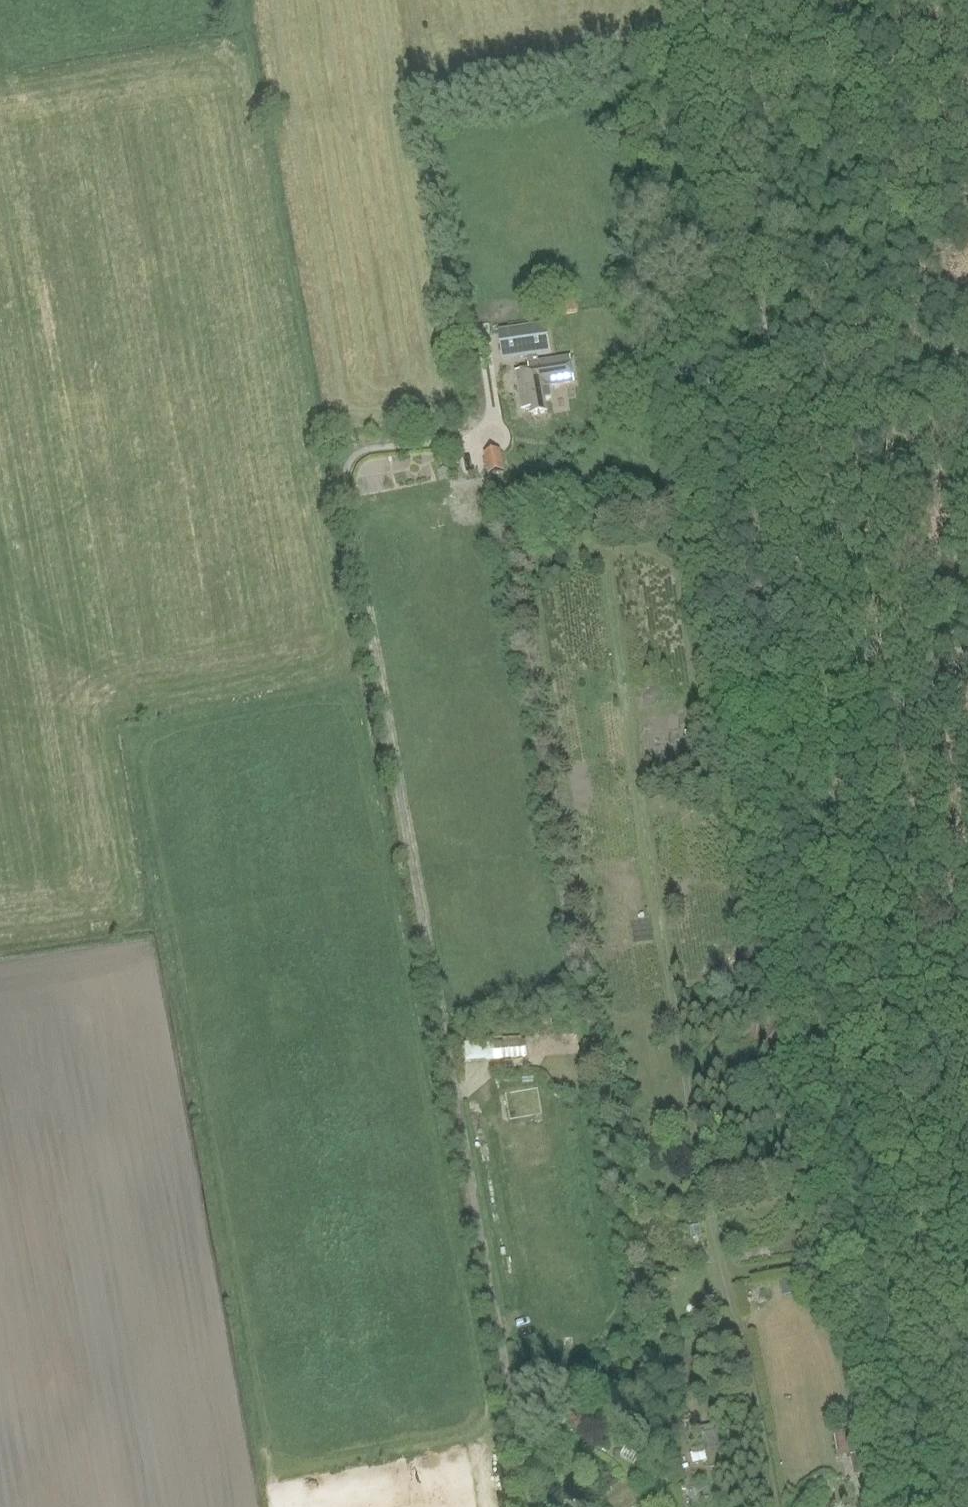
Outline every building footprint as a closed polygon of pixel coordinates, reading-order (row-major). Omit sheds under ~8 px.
[(576,303),(564,305),(566,316),(578,314),(576,303)] [(527,358),(529,371),(516,373),(521,410),(531,409),(532,415),(546,412),(545,400),(550,400),(548,386),(572,382),(568,359),(539,363),(538,357),(550,355),(545,323),(498,331),(503,362),(527,358)] [(484,453),(488,474),(504,471),(500,450),(484,453)] [(638,1137),(642,1126),(623,1120),(619,1130),(638,1137)] [(858,1472),(873,1470),(867,1424),(851,1426),(852,1429),(838,1431),(842,1456),(856,1455),(858,1472)] [(719,1450),(716,1432),(701,1435),(705,1452),(719,1450)]
